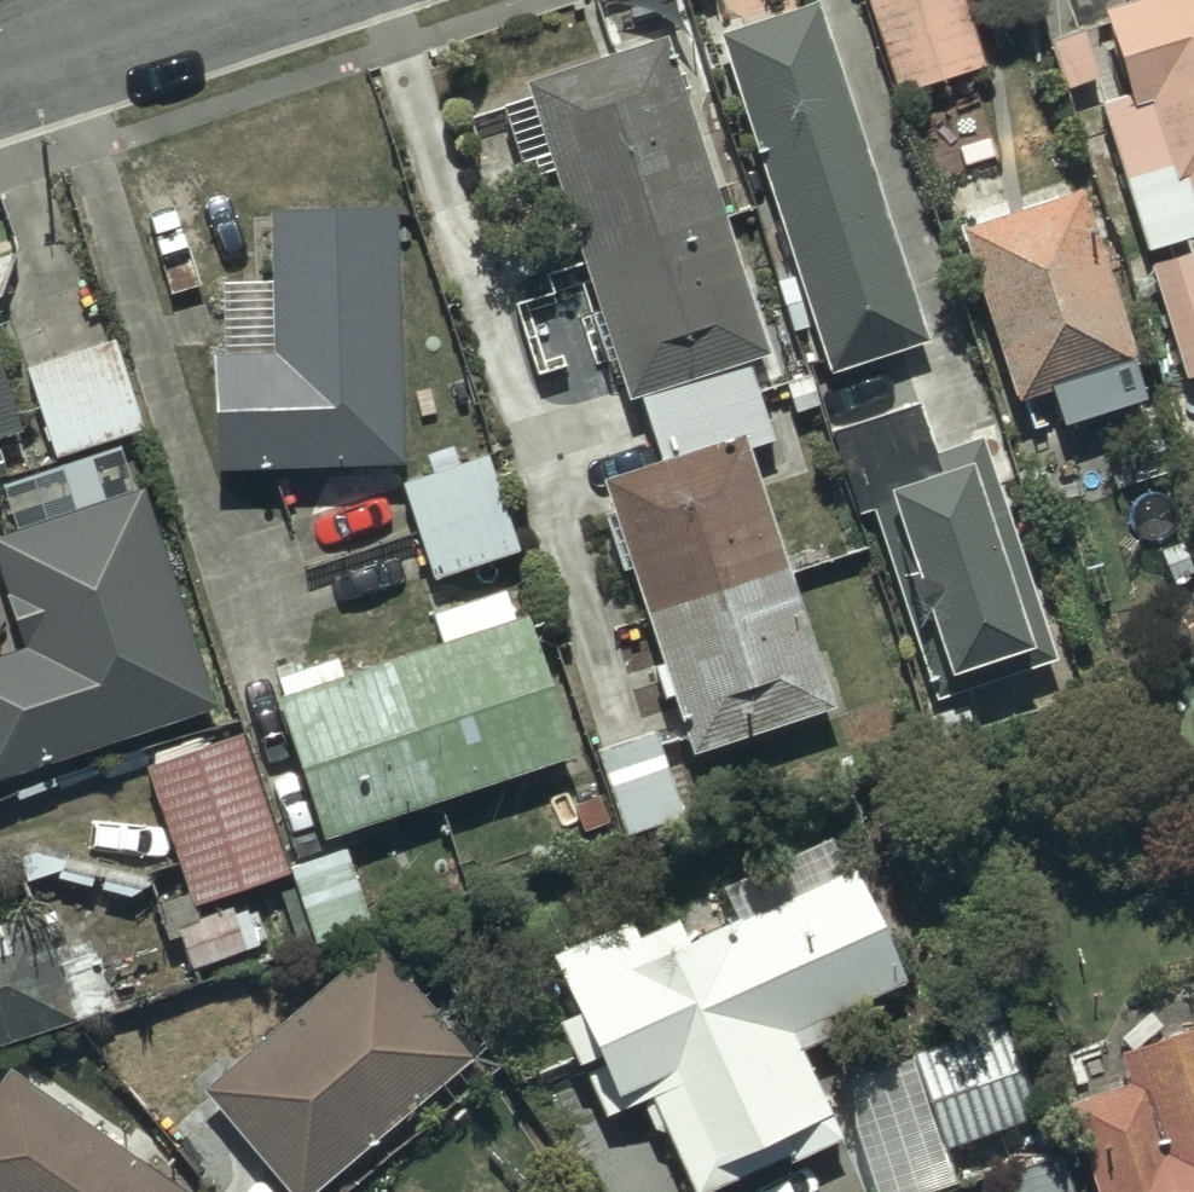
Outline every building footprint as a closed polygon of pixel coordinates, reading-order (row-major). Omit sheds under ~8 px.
[(864,5),(894,107),(983,79),(959,0),(884,0),(864,5)] [(1100,22),(1124,103),(1097,111),(1148,286),(1193,273),(1193,0),(1176,0),(1100,22)] [(813,13),(714,44),(819,377),(918,345),(813,13)] [(658,46),(514,93),(617,413),(760,367),(658,46)] [(1080,202),(956,242),(1007,414),(1137,378),(1080,202)] [(389,220),(268,224),(273,364),(208,367),(213,499),(398,486),(389,220)] [(104,345),(18,375),(48,463),(134,433),(104,345)] [(20,461),(0,393),(0,467),(20,461)] [(878,518),(941,708),(1059,669),(987,450),(941,465),(920,404),(833,433),(863,523),(878,518)] [(607,493),(696,767),(840,721),(751,447),(607,493)] [(494,450),(389,490),(428,590),(534,549),(494,450)] [(0,654),(0,781),(205,711),(129,490),(0,534),(0,617),(12,650),(0,654)] [(319,841),(568,756),(518,615),(511,617),(503,591),(430,615),(439,643),(348,673),(342,654),(274,677),(279,693),(272,696),(319,841)] [(675,818),(645,731),(583,753),(613,839),(675,818)] [(278,877),(230,734),(134,766),(176,894),(146,904),(159,945),(171,940),(181,971),(253,947),(235,892),(278,877)] [(348,848),(293,867),(318,943),(372,927),(348,848)] [(616,921),(531,951),(555,1018),(541,1023),(548,1039),(558,1034),(594,1122),(633,1100),(676,1191),(705,1191),(771,1163),(774,1169),(830,1144),(782,1034),(884,989),(838,876),(672,944),(664,921),(620,937),(616,921)] [(88,953),(44,969),(27,918),(0,927),(0,1045),(109,1010),(88,953)] [(189,1092),(272,1191),(304,1191),(463,1058),(424,1011),(454,985),(419,943),(386,971),(364,945),(189,1092)] [(947,1190),(933,1151),(1033,1117),(1002,1026),(824,1086),(860,1191),(941,1191),(947,1190)] [(1106,1057),(1118,1091),(1054,1113),(1081,1191),(1193,1191),(1193,1027),(1106,1057)] [(0,1073),(0,1191),(173,1191),(0,1073)] [(999,1170),(1005,1191),(1068,1191),(1057,1153),(999,1170)]
